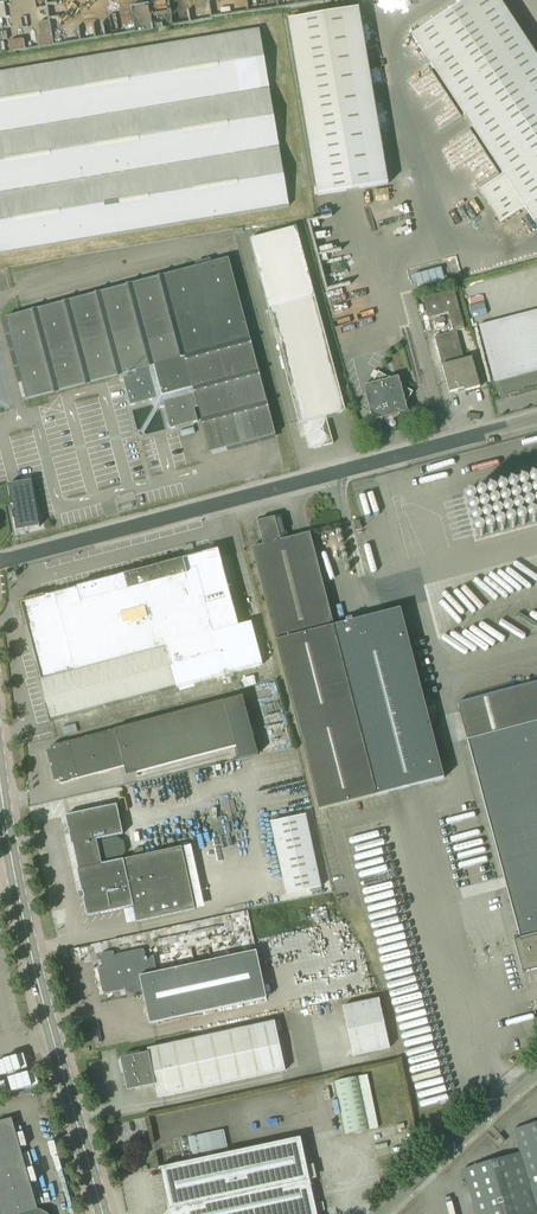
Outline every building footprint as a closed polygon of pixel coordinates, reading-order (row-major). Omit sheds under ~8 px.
[(536,220),(536,57),(500,0),(468,0),(412,37),(504,174),(480,190),(501,222),(525,207),(535,221),(536,220)] [(149,4),(131,7),(136,33),(154,30),(149,4)] [(389,183),(359,8),(289,20),(318,195),(389,183)] [(0,73),(0,254),(290,206),(260,29),(0,73)] [(52,40),(51,29),(40,29),(41,40),(52,40)] [(0,32),(0,41),(8,39),(7,31),(0,32)] [(346,411),(343,400),(297,226),(250,239),(300,423),(297,423),(299,432),(304,431),(307,443),(309,446),(312,448),(315,448),(334,443),(326,417),(346,411)] [(5,318),(27,399),(38,396),(136,370),(137,374),(123,377),(131,405),(152,399),(155,409),(165,406),(171,428),(198,421),(195,408),(199,406),(211,452),(276,435),(229,258),(5,318)] [(414,275),(418,288),(445,280),(441,267),(414,275)] [(481,387),(472,357),(463,359),(456,332),(465,330),(454,289),(423,298),(428,318),(448,312),(454,333),(435,338),(450,393),(464,389),(465,391),(481,387)] [(479,326),(494,383),(497,383),(500,396),(536,387),(536,376),(536,372),(536,310),(479,326)] [(399,377),(392,379),(383,373),(378,382),(364,386),(368,399),(364,405),(370,409),(373,421),(387,418),(395,416),(397,413),(399,414),(398,415),(400,415),(401,414),(409,412),(406,404),(407,403),(406,403),(412,393),(413,393),(413,392),(401,385),(399,377)] [(14,519),(17,531),(40,527),(32,480),(8,485),(10,496),(9,496),(11,506),(14,505),(14,510),(12,510),(13,520),(14,519)] [(529,484),(527,483),(526,482),(524,482),(522,482),(521,483),(520,485),(519,486),(520,488),(520,489),(521,491),(523,491),(524,492),(526,492),(527,491),(528,490),(529,488),(529,487),(529,485),(529,484)] [(518,486),(517,485),(515,485),(514,484),(512,485),(510,486),(509,487),(509,489),(509,491),(510,492),(511,493),(512,494),(514,494),(515,494),(517,494),(518,493),(519,491),(519,490),(519,488),(518,486)] [(507,490),(506,489),(505,488),(503,488),(501,488),(500,489),(499,490),(498,492),(498,494),(499,495),(500,497),(502,497),(503,498),(505,498),(506,497),(507,496),(508,494),(508,493),(508,491),(507,490)] [(497,492),(496,491),(494,491),(492,490),(491,491),(489,492),(488,493),(488,495),(488,497),(489,498),(490,499),(491,500),(493,500),(494,500),(496,500),(497,499),(498,497),(498,496),(498,494),(497,492)] [(531,494),(530,493),(528,492),(527,492),(525,492),(524,493),(523,495),(522,496),(522,498),(523,500),(524,501),(525,502),(527,502),(528,502),(530,501),(531,500),(532,499),(532,497),(532,496),(531,494)] [(486,495),(485,494),(484,493),(482,493),(480,493),(479,494),(478,496),(477,497),(478,499),(478,501),(479,502),(481,503),(482,503),(484,503),(485,502),(486,501),(487,500),(487,498),(487,497),(486,495)] [(521,497),(519,496),(518,495),(516,495),(515,495),(513,496),(512,498),(512,499),(512,501),(512,502),(513,504),(515,504),(516,505),(518,505),(519,504),(521,503),(521,501),(522,500),(521,498),(521,497)] [(476,498),(475,497),(473,496),(471,496),(470,496),(468,497),(467,499),(467,500),(467,502),(468,503),(469,505),(470,505),(472,506),(473,506),(475,505),(476,504),(477,502),(477,501),(477,499),(476,498)] [(510,500),(509,499),(507,498),(506,498),(504,498),(503,499),(502,501),(501,502),(501,504),(502,506),(503,507),(504,508),(506,508),(507,508),(509,507),(510,506),(511,505),(511,503),(511,502),(510,500)] [(500,503),(498,502),(497,501),(495,501),(493,501),(492,502),(491,504),(491,505),(491,507),(491,508),(492,510),(494,510),(495,511),(497,511),(498,510),(499,509),(500,507),(501,506),(500,504),(500,503)] [(489,505),(488,504),(486,503),(485,503),(483,504),(482,505),(481,506),(480,508),(480,510),(481,511),(482,512),(483,513),(485,513),(486,513),(488,512),(489,511),(490,510),(490,508),(490,507),(489,505)] [(534,505),(533,504),(531,503),(530,503),(528,503),(527,504),(526,506),(525,507),(525,509),(526,510),(527,512),(528,512),(530,513),(531,513),(533,512),(534,511),(535,509),(535,508),(535,506),(534,505)] [(524,507),(522,506),(521,506),(519,505),(517,506),(516,507),(515,508),(515,510),(515,512),(515,513),(516,514),(518,515),(519,515),(521,515),(522,515),(524,514),(524,512),(525,511),(524,509),(524,507)] [(479,508),(477,507),(476,506),(474,506),(472,506),(471,507),(470,509),(470,511),(470,512),(470,514),(471,515),(473,516),(474,516),(476,516),(477,515),(479,514),(479,513),(480,511),(479,510),(479,508)] [(513,511),(512,510),(510,509),(509,509),(507,509),(505,510),(504,511),(504,513),(504,515),(505,516),(506,517),(507,518),(509,519),(510,518),(512,518),(513,517),(514,515),(514,514),(514,512),(513,511)] [(503,513),(501,512),(500,512),(498,511),(496,512),(495,513),(494,514),(494,516),(494,518),(494,519),(495,520),(497,521),(498,521),(500,521),(501,521),(502,519),(503,518),(504,517),(503,515),(503,513)] [(536,514),(534,513),(533,513),(531,514),(530,515),(529,516),(528,518),(528,520),(529,521),(530,522),(531,523),(533,523),(534,523),(536,523),(536,521),(536,515),(536,514)] [(492,516),(491,515),(489,514),(488,514),(486,514),(484,515),(483,517),(483,518),(483,520),(484,522),(485,523),(486,524),(488,524),(489,524),(491,523),(492,522),(493,521),(493,519),(493,518),(492,516)] [(334,626),(311,533),(287,539),(282,516),(270,519),(269,516),(263,517),(264,520),(258,522),(264,545),(252,548),(275,641),(319,811),(377,796),(334,626)] [(527,518),(525,517),(524,516),(522,516),(520,516),(519,517),(518,519),(518,521),(518,522),(518,524),(519,525),(521,526),(522,526),(524,526),(525,525),(526,524),(527,523),(528,521),(527,520),(527,518)] [(482,519),(480,518),(479,517),(477,517),(475,517),(474,518),(473,520),(473,521),(473,523),(473,524),(474,526),(476,526),(477,527),(479,527),(480,526),(481,525),(482,523),(483,522),(482,520),(482,519)] [(516,521),(515,520),(513,519),(512,519),(510,520),(508,521),(507,522),(507,524),(507,525),(508,527),(509,528),(510,529),(512,529),(513,529),(515,528),(516,527),(517,526),(517,524),(517,523),(516,521)] [(362,529),(360,520),(354,522),(356,531),(362,529)] [(506,524),(504,523),(503,522),(501,522),(499,522),(498,523),(497,525),(496,526),(497,528),(497,530),(498,531),(500,532),(501,532),(503,532),(504,531),(505,530),(506,529),(506,527),(506,526),(506,524)] [(495,527),(494,525),(492,525),(491,525),(489,525),(487,526),(486,527),(486,529),(486,531),(487,532),(488,533),(489,534),(491,535),(492,534),(494,534),(495,533),(496,531),(496,530),(496,528),(495,527)] [(485,529),(483,528),(482,527),(480,527),(478,528),(477,529),(476,530),(475,532),(476,534),(476,535),(477,536),(479,537),(480,537),(482,537),(483,537),(484,535),(485,534),(486,533),(485,531),(485,529)] [(119,558),(133,557),(132,548),(118,549),(119,558)] [(50,721),(263,664),(252,622),(233,554),(197,562),(195,555),(102,581),(20,603),(41,679),(39,679),(50,721)] [(334,626),(377,796),(443,778),(406,635),(400,609),(334,626)] [(242,679),(245,687),(257,684),(254,675),(242,679)] [(458,704),(497,851),(520,938),(514,940),(522,973),(536,969),(536,683),(458,704)] [(259,754),(242,695),(116,729),(51,747),(52,750),(47,751),(51,764),(52,764),(53,768),(52,768),(55,781),(60,780),(61,784),(71,781),(70,781),(125,766),(127,775),(237,746),(240,758),(259,754)] [(124,834),(117,805),(66,816),(72,845),(73,845),(79,869),(77,870),(82,892),(79,892),(80,899),(84,899),(88,916),(134,906),(137,922),(196,909),(183,847),(103,864),(97,840),(124,834)] [(287,894),(321,887),(306,814),(271,822),(287,894)] [(115,956),(114,951),(100,954),(103,967),(99,968),(104,994),(132,988),(137,991),(143,990),(150,1024),(267,999),(257,952),(158,973),(154,955),(147,957),(145,950),(115,956)] [(390,1048),(379,998),(371,1000),(370,994),(342,1000),(354,1056),(390,1048)] [(159,1098),(266,1074),(286,1070),(275,1021),(256,1025),(147,1049),(148,1055),(123,1060),(126,1076),(124,1077),(125,1083),(128,1082),(129,1088),(154,1084),(159,1098)] [(371,1129),(360,1076),(335,1081),(346,1135),(371,1129)] [(49,1213),(41,1209),(38,1210),(12,1118),(0,1122),(0,1213),(49,1213)] [(243,1150),(231,1152),(230,1144),(254,1137),(250,1119),(191,1132),(197,1150),(213,1147),(215,1156),(161,1169),(170,1211),(167,1213),(166,1213),(318,1213),(301,1137),(243,1150)] [(515,1137),(520,1152),(463,1169),(477,1213),(536,1213),(536,1123),(513,1130),(515,1137)] [(500,1134),(494,1139),(500,1146),(506,1140),(500,1134)]
